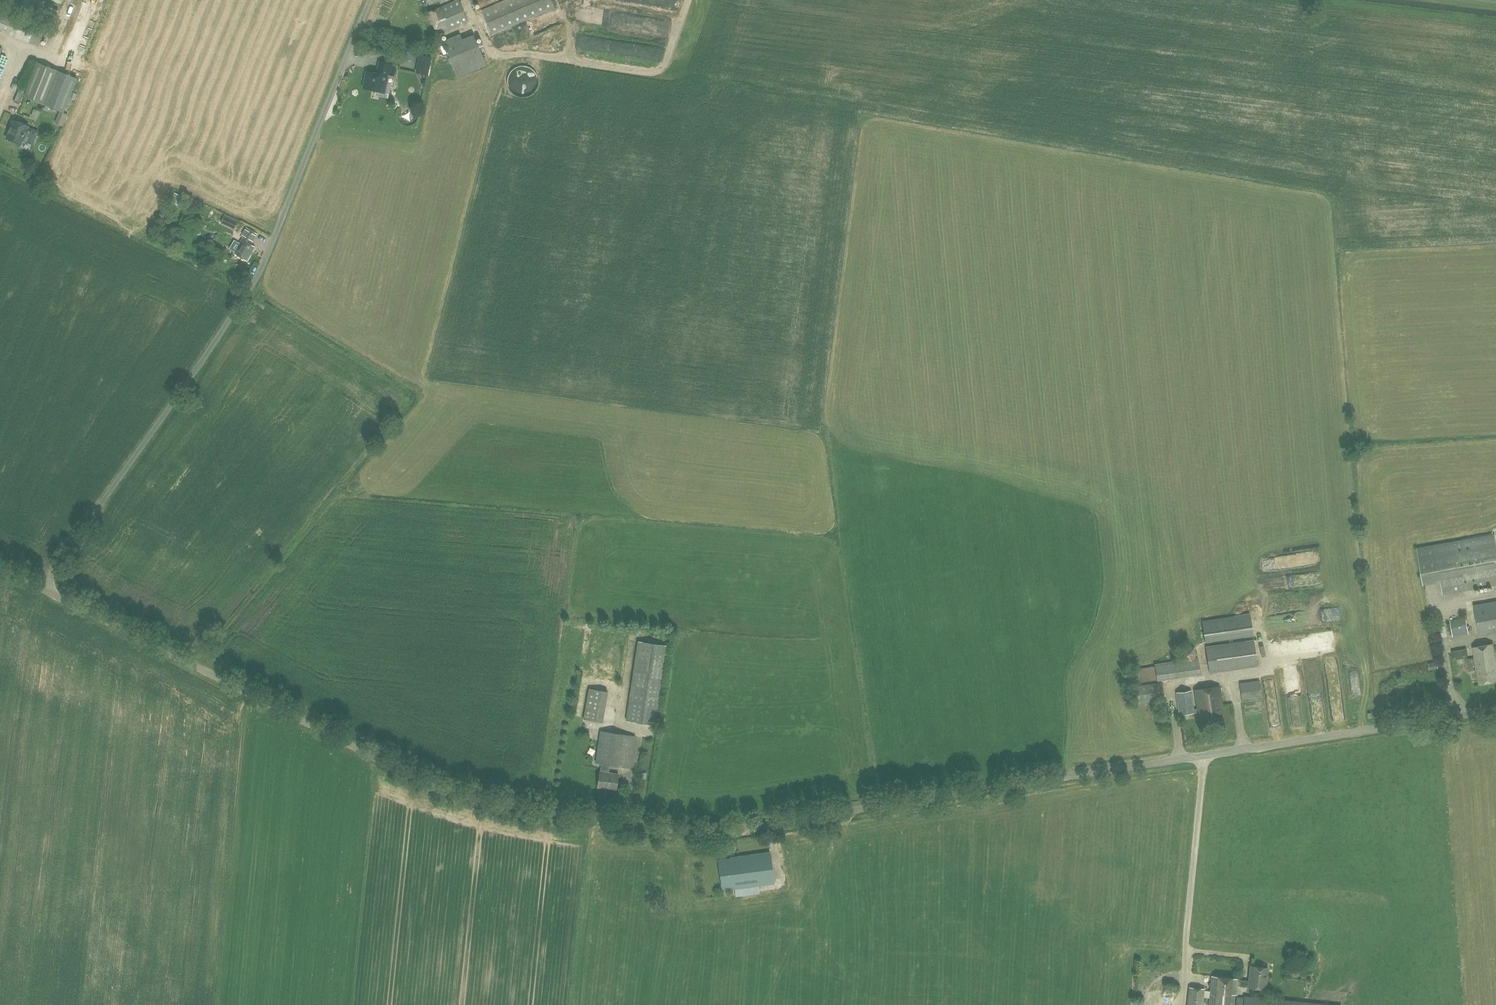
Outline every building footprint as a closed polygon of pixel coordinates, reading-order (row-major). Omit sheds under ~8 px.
[(468,21),(460,0),(456,0),(441,6),(438,0),(439,0),(428,0),(429,4),(433,2),(435,8),(428,11),(438,34),(468,21)] [(555,7),(552,0),(505,0),(482,10),(492,34),(555,7)] [(39,46),(47,26),(0,7),(0,30),(39,46)] [(458,76),(487,63),(474,34),(463,39),(460,33),(442,41),(458,76)] [(421,55),(418,72),(428,73),(431,56),(421,55)] [(388,74),(391,74),(395,75),(396,67),(392,67),(393,63),(380,61),(377,72),(367,70),(363,87),(385,92),(388,74)] [(57,69),(38,62),(25,96),(43,103),(57,69)] [(530,85),(520,90),(523,96),(534,91),(530,85)] [(14,120),(7,138),(21,144),(23,140),(33,144),(37,132),(27,128),(28,126),(13,119),(13,120),(14,120)] [(375,127),(376,134),(385,133),(384,126),(375,127)] [(243,236),(240,242),(237,241),(231,250),(246,259),(255,246),(249,242),(250,241),(252,242),(258,233),(246,226),(241,235),(243,236)] [(1423,580),(1440,577),(1443,593),(1495,584),(1495,545),(1494,533),(1417,547),(1423,580)] [(1495,628),(1495,600),(1474,604),(1479,631),(1495,628)] [(1205,643),(1253,636),(1250,615),(1202,621),(1205,643)] [(1466,617),(1450,620),(1453,636),(1469,634),(1466,617)] [(1210,673),(1257,666),(1254,640),(1206,647),(1210,673)] [(636,641),(626,720),(656,724),(666,645),(636,641)] [(1476,659),(1469,660),(1471,672),(1478,670),(1480,685),(1495,682),(1495,655),(1494,644),(1474,648),(1476,659)] [(1198,657),(1196,658),(1195,649),(1187,646),(1181,652),(1184,660),(1155,664),(1158,680),(1201,673),(1198,657)] [(1452,658),(1455,658),(1456,660),(1464,659),(1463,657),(1466,656),(1465,650),(1451,652),(1452,658)] [(1268,679),(1274,735),(1283,734),(1278,678),(1268,679)] [(1243,702),(1263,700),(1260,681),(1240,683),(1243,702)] [(1135,703),(1165,700),(1163,682),(1133,686),(1135,703)] [(603,722),(608,692),(589,689),(584,719),(603,722)] [(1217,721),(1214,696),(1196,699),(1197,701),(1184,703),(1186,718),(1199,716),(1200,724),(1217,721)] [(1249,717),(1268,716),(1268,703),(1249,704),(1249,717)] [(601,764),(599,787),(617,789),(619,774),(609,773),(610,765),(631,768),(635,735),(600,731),(596,763),(601,764)] [(738,895),(739,895),(749,894),(748,886),(774,883),(771,853),(719,859),(722,889),(735,887),(735,888),(737,888),(738,895)] [(1268,968),(1251,966),(1248,988),(1266,989),(1268,968)] [(1235,994),(1237,994),(1238,979),(1212,976),(1210,991),(1204,990),(1204,988),(1189,987),(1187,1004),(1203,1004),(1204,998),(1210,999),(1209,1004),(1234,1004),(1235,994)] [(1305,1003),(1237,996),(1236,1004),(1324,1004),(1305,1003)]
